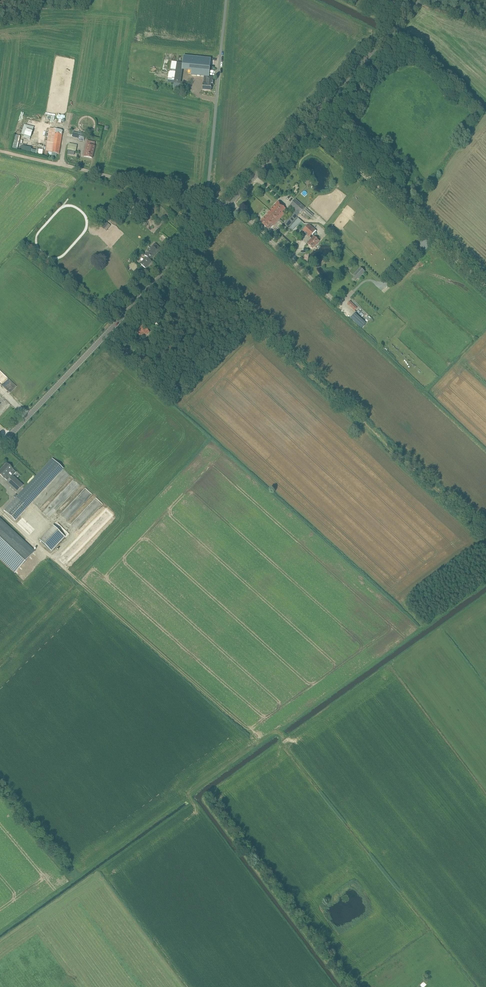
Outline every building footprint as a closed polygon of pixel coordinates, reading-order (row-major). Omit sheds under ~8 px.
[(212,76),(209,76),(211,59),(193,57),(191,75),(204,76),(204,77),(203,84),(202,90),(211,91),(211,85),(213,85),(214,78),(212,78),(212,76)] [(169,72),(167,82),(175,83),(174,88),(180,89),(181,84),(183,70),(184,63),(183,63),(171,61),(170,72),(169,72)] [(22,134),(25,135),(25,137),(32,139),(36,126),(25,123),(22,134)] [(52,153),(59,154),(62,135),(55,134),(56,130),(49,129),(45,152),(52,153)] [(95,142),(87,141),(84,156),(92,158),(95,146),(94,146),(95,142)] [(70,142),(69,149),(77,151),(78,144),(70,142)] [(284,223),(288,226),(305,208),(295,199),(290,205),(295,210),(284,223)] [(278,202),(271,211),(278,217),(282,212),(285,208),(282,205),(278,202)] [(312,218),(315,215),(307,208),(305,211),(312,218)] [(271,211),(260,222),(268,229),(273,224),(272,223),(278,217),(271,211)] [(315,230),(309,224),(303,231),(311,239),(307,244),(312,248),(319,241),(312,235),(315,230)] [(146,257),(140,264),(146,269),(152,262),(150,260),(160,248),(155,244),(145,255),(146,257)] [(134,261),(129,266),(135,271),(139,266),(134,261)] [(359,277),(360,278),(367,271),(362,267),(352,276),(356,280),(359,277)] [(347,304),(355,311),(359,307),(351,300),(347,304)] [(146,334),(149,332),(144,325),(136,331),(140,337),(145,333),(146,334)] [(15,521),(63,469),(52,459),(4,511),(15,521)] [(7,481),(9,483),(10,481),(13,484),(10,487),(16,492),(23,485),(13,476),(16,472),(12,469),(13,469),(7,463),(0,471),(0,475),(4,478),(7,481)] [(86,487),(61,515),(68,521),(93,493),(86,487)] [(96,497),(71,524),(79,530),(92,516),(91,514),(97,507),(99,509),(104,504),(96,497)] [(91,524),(96,528),(99,525),(101,527),(114,514),(108,508),(91,524)] [(15,573),(34,552),(0,520),(0,558),(15,573)] [(53,551),(67,536),(55,525),(41,540),(53,551)]
